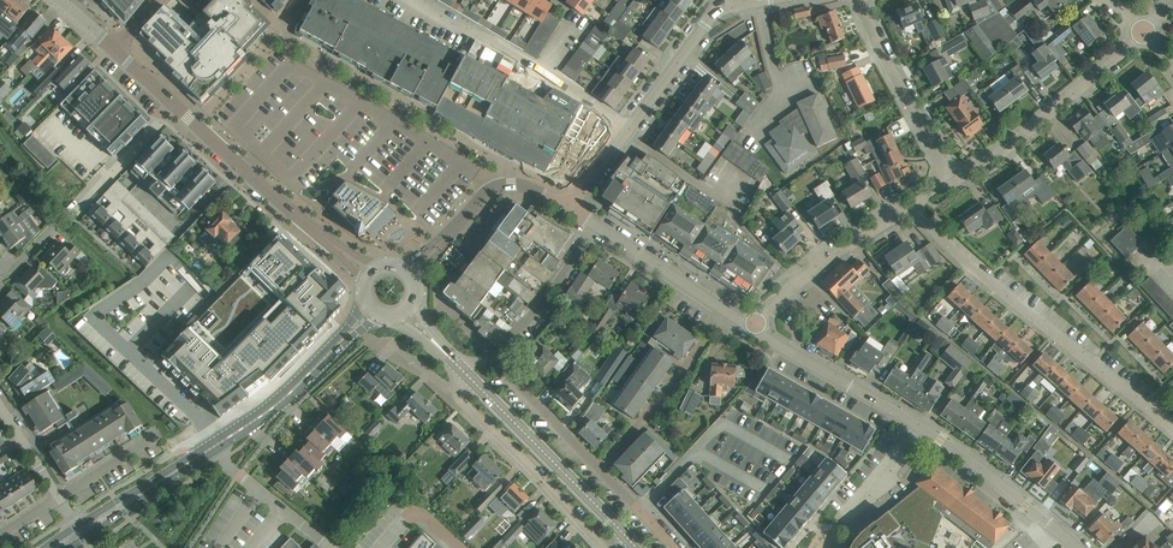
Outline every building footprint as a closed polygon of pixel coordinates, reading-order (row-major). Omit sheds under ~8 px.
[(0,20),(0,34),(8,40),(20,25),(17,23),(29,8),(19,0),(16,0),(0,20)] [(16,0),(0,0),(0,20),(16,0)] [(119,18),(125,24),(129,18),(144,0),(102,0),(119,18)] [(139,34),(158,52),(155,55),(174,73),(172,75),(200,102),(232,70),(241,60),(237,56),(242,51),(241,49),(265,24),(249,9),(252,6),(249,3),(246,0),(215,0),(212,4),(188,28),(165,6),(141,31),(142,32),(139,34)] [(266,6),(272,11),(282,0),(260,0),(266,6)] [(601,119),(581,104),(575,116),(360,0),(316,0),(310,12),(307,10),(295,31),(295,32),(295,33),(295,34),(295,35),(296,36),(297,37),(298,37),(299,38),(300,38),(301,37),(302,37),(303,37),(303,36),(333,52),(332,53),(366,72),(365,74),(412,99),(413,97),(437,110),(444,97),(482,118),(477,126),(477,127),(482,144),(484,143),(486,144),(487,142),(544,173),(560,168),(571,175),(607,129),(601,119)] [(514,6),(527,14),(536,0),(517,0),(514,6)] [(527,14),(541,22),(543,20),(546,14),(551,6),(541,0),(536,0),(527,14)] [(582,15),(591,2),(589,0),(570,0),(567,4),(582,15)] [(633,11),(641,0),(633,0),(628,7),(633,11)] [(669,1),(684,12),(693,0),(670,0),(669,1)] [(950,12),(951,14),(961,10),(959,6),(968,2),(970,7),(969,7),(976,25),(997,12),(989,0),(988,0),(984,2),(984,1),(976,4),(975,0),(946,0),(945,0),(950,12)] [(998,11),(1005,6),(1001,0),(991,0),(998,11)] [(1026,0),(1004,19),(1009,26),(1032,8),(1026,0)] [(1057,10),(1066,3),(1064,0),(1039,0),(1034,4),(1040,11),(1047,5),(1054,13),(1057,10)] [(661,13),(676,24),(684,12),(669,1),(661,13)] [(619,20),(627,8),(624,6),(618,2),(609,15),(618,21),(619,20)] [(915,5),(896,13),(903,28),(913,24),(918,33),(929,28),(935,41),(943,38),(936,21),(924,26),(915,5)] [(810,15),(808,7),(793,11),(795,19),(810,15)] [(465,8),(461,15),(469,19),(473,13),(465,8)] [(645,20),(667,36),(676,24),(661,13),(655,8),(645,20)] [(7,41),(4,45),(14,54),(17,51),(30,36),(32,38),(38,32),(45,23),(34,12),(26,22),(8,42),(7,41)] [(831,43),(832,43),(844,39),(834,12),(817,18),(821,29),(826,28),(831,43)] [(986,60),(1017,35),(1009,26),(1004,19),(998,12),(997,13),(997,12),(976,25),(964,32),(986,60)] [(480,17),(473,13),(469,19),(476,23),(480,17)] [(556,28),(560,22),(546,14),(543,20),(556,28)] [(609,15),(603,22),(609,26),(610,25),(613,27),(615,25),(618,21),(609,15)] [(1086,45),(1087,46),(1101,35),(1100,34),(1100,35),(1094,27),(1096,25),(1096,26),(1097,25),(1089,15),(1088,16),(1089,16),(1087,17),(1074,27),(1069,21),(1062,27),(1063,28),(1044,42),(1057,60),(1066,53),(1058,43),(1067,37),(1069,41),(1078,34),(1087,45),(1086,45)] [(552,34),(556,28),(543,20),(541,22),(539,26),(552,34)] [(618,21),(615,25),(627,35),(631,29),(624,23),(619,20),(618,21)] [(643,37),(648,41),(658,48),(667,36),(645,20),(642,25),(648,30),(643,37)] [(492,24),(488,31),(496,35),(499,29),(492,24)] [(608,35),(605,32),(596,25),(592,31),(604,40),(608,35)] [(613,27),(610,31),(623,41),(627,35),(615,25),(613,27)] [(1060,72),(1057,69),(1052,63),(1056,59),(1031,25),(1023,31),(1035,46),(1032,48),(1035,52),(1032,55),(1038,63),(1034,66),(1032,68),(1041,80),(1050,74),(1052,76),(1055,73),(1056,75),(1060,72)] [(535,32),(548,40),(552,34),(539,26),(535,32)] [(499,29),(496,35),(503,39),(507,33),(499,29)] [(39,54),(32,62),(37,66),(63,39),(53,30),(45,38),(40,44),(41,44),(35,50),(39,54)] [(604,40),(592,31),(587,37),(600,46),(604,40)] [(544,46),(548,40),(535,32),(531,38),(544,46)] [(936,63),(924,69),(933,87),(944,82),(954,76),(948,66),(947,65),(951,63),(947,56),(948,56),(966,46),(960,35),(947,42),(948,44),(941,48),(931,54),(936,63)] [(600,46),(587,37),(583,43),(596,52),(600,46)] [(527,44),(540,52),(544,46),(531,38),(527,44)] [(45,75),(30,90),(37,96),(59,74),(52,68),(58,62),(59,62),(64,57),(72,48),(63,39),(37,66),(41,70),(45,75)] [(523,51),(527,44),(520,40),(515,46),(523,51)] [(751,54),(747,50),(739,41),(727,53),(739,66),(751,54)] [(596,52),(583,43),(579,48),(591,58),(596,52)] [(527,44),(523,51),(536,59),(540,52),(527,44)] [(630,46),(621,59),(625,62),(640,73),(649,60),(639,53),(634,49),(630,46)] [(591,58),(579,48),(575,54),(587,63),(591,58)] [(739,66),(727,53),(714,65),(726,78),(732,84),(745,72),(739,66)] [(587,63),(575,54),(570,60),(583,69),(587,63)] [(79,55),(54,80),(64,90),(65,90),(68,92),(77,82),(75,80),(89,65),(79,55)] [(843,56),(827,60),(815,62),(817,72),(828,69),(845,66),(843,56)] [(609,69),(631,85),(640,73),(625,62),(618,57),(609,69)] [(1011,70),(997,80),(1013,102),(1027,91),(1018,80),(1025,75),(1024,73),(1023,71),(1014,59),(1010,62),(1014,68),(1011,70)] [(583,69),(570,60),(566,66),(579,75),(583,69)] [(566,66),(562,71),(574,81),(579,75),(566,66)] [(857,68),(848,72),(852,80),(846,83),(858,108),(873,101),(861,75),(860,76),(857,68)] [(600,81),(622,97),(631,85),(609,69),(600,81)] [(99,75),(94,70),(65,101),(117,153),(124,146),(125,147),(133,139),(132,138),(146,123),(147,124),(148,123),(146,122),(136,113),(137,113),(125,101),(125,102),(105,83),(106,82),(99,75)] [(772,87),(765,72),(758,75),(764,91),(772,87)] [(1140,110),(1154,98),(1156,100),(1163,95),(1146,73),(1131,85),(1140,97),(1134,101),(1140,110)] [(707,102),(712,105),(713,107),(717,101),(711,96),(718,88),(703,77),(693,91),(707,102)] [(999,112),(1013,102),(997,80),(980,93),(969,77),(964,81),(972,90),(975,94),(976,96),(983,106),(990,101),(999,112)] [(13,91),(0,79),(0,104),(13,91)] [(966,137),(968,135),(969,137),(981,129),(979,127),(982,125),(973,112),(971,113),(960,98),(972,90),(964,81),(963,80),(953,87),(943,93),(951,104),(945,108),(957,124),(956,124),(966,137)] [(591,93),(613,109),(622,97),(600,81),(591,93)] [(697,116),(702,119),(712,105),(707,102),(693,91),(683,105),(697,116)] [(755,110),(760,104),(745,92),(740,98),(755,110)] [(1103,102),(1105,105),(1104,105),(1114,117),(1122,111),(1129,120),(1141,111),(1140,110),(1134,101),(1128,94),(1127,94),(1128,95),(1123,99),(1119,93),(1112,99),(1111,96),(1103,102)] [(815,153),(801,134),(809,131),(816,148),(837,138),(816,95),(797,103),(799,108),(779,122),(780,123),(767,132),(773,139),(764,145),(786,174),(815,153)] [(755,110),(740,98),(736,104),(746,112),(742,117),(746,121),(755,110)] [(683,105),(673,119),(687,129),(692,132),(702,119),(697,116),(683,105)] [(1068,121),(1075,131),(1077,133),(1081,130),(1089,139),(1091,137),(1096,144),(1105,137),(1100,130),(1107,125),(1098,114),(1097,115),(1098,115),(1092,120),(1084,109),(1068,121)] [(1153,128),(1157,125),(1168,118),(1163,110),(1148,120),(1153,128)] [(687,129),(673,119),(663,132),(677,143),(687,129)] [(25,122),(17,129),(24,137),(32,130),(25,122)] [(1119,124),(1111,131),(1124,148),(1133,142),(1119,124)] [(729,139),(735,131),(728,125),(722,133),(729,139)] [(1155,140),(1157,144),(1166,139),(1171,147),(1172,146),(1172,126),(1161,133),(1157,125),(1153,128),(1154,129),(1133,142),(1124,148),(1130,155),(1155,140)] [(1121,154),(1117,158),(1121,163),(1130,155),(1124,148),(1111,131),(1106,135),(1121,154)] [(663,132),(653,146),(667,157),(677,143),(663,132)] [(729,139),(722,133),(712,147),(719,153),(729,139)] [(33,135),(28,140),(31,143),(36,139),(33,135)] [(188,211),(191,208),(215,183),(210,178),(211,177),(211,176),(211,175),(211,174),(211,173),(211,172),(211,171),(210,170),(209,169),(208,169),(206,168),(205,168),(204,168),(203,169),(202,170),(199,172),(194,167),(196,165),(190,160),(191,159),(191,158),(192,158),(192,157),(192,156),(192,155),(192,154),(191,153),(190,152),(190,151),(189,150),(188,150),(187,150),(186,150),(185,150),(184,150),(183,151),(182,151),(177,156),(172,151),(173,150),(168,145),(169,144),(169,143),(170,142),(170,141),(170,140),(169,139),(169,138),(168,137),(168,136),(167,136),(166,135),(164,135),(163,135),(161,135),(160,136),(159,136),(156,140),(156,139),(153,142),(154,142),(134,163),(137,166),(131,172),(142,183),(152,172),(160,180),(149,191),(158,199),(166,191),(188,211)] [(867,155),(872,153),(872,152),(876,160),(882,157),(897,150),(890,135),(876,142),(874,138),(865,142),(863,138),(851,144),(853,149),(855,152),(863,148),(867,155)] [(36,139),(31,143),(35,147),(40,142),(36,139)] [(28,140),(23,145),(27,148),(31,143),(28,140)] [(769,168),(732,141),(722,155),(734,165),(735,164),(746,173),(760,183),(766,173),(769,168)] [(853,149),(851,144),(850,141),(837,148),(840,153),(847,152),(853,149)] [(40,142),(35,147),(38,150),(43,146),(40,142)] [(31,143),(27,148),(30,152),(35,147),(31,143)] [(1077,149),(1089,165),(1097,159),(1084,143),(1077,149)] [(1061,163),(1068,172),(1077,182),(1083,178),(1091,171),(1074,151),(1068,156),(1059,144),(1044,156),(1054,169),(1061,163)] [(43,146),(38,150),(42,154),(47,149),(43,146)] [(1172,166),(1172,146),(1171,147),(1161,153),(1170,168),(1172,166)] [(35,147),(30,152),(34,155),(38,150),(35,147)] [(719,153),(712,147),(702,161),(709,166),(719,153)] [(47,149),(42,154),(45,157),(50,153),(47,149)] [(38,150),(34,155),(37,158),(42,154),(38,150)] [(897,167),(904,164),(897,150),(882,157),(888,170),(882,173),(887,184),(902,177),(897,167)] [(50,153),(45,157),(49,161),(54,156),(50,153)] [(42,154),(37,158),(41,162),(45,157),(42,154)] [(54,156),(49,161),(52,164),(57,159),(54,156)] [(611,205),(609,208),(646,233),(650,226),(651,226),(651,227),(654,229),(685,182),(647,156),(640,164),(635,160),(633,164),(627,159),(601,191),(606,194),(603,199),(611,205)] [(45,157),(41,162),(44,165),(49,161),(45,157)] [(852,179),(838,187),(842,194),(845,198),(851,208),(870,197),(858,177),(864,174),(855,160),(844,166),(852,179)] [(49,161),(44,165),(48,169),(52,164),(49,161)] [(702,161),(696,169),(703,174),(709,166),(702,161)] [(421,164),(410,175),(421,185),(432,174),(421,164)] [(1162,181),(1170,176),(1167,170),(1158,175),(1162,181)] [(1024,171),(1011,180),(1020,194),(1030,187),(1034,193),(1040,202),(1045,198),(1052,208),(1062,201),(1053,192),(1050,195),(1040,180),(1034,184),(1024,171)] [(876,190),(885,185),(879,175),(871,179),(876,190)] [(1001,208),(1008,218),(1011,223),(1021,216),(1015,207),(1025,200),(1020,194),(1011,180),(997,190),(1007,204),(1001,208)] [(117,181),(109,189),(122,201),(129,194),(129,193),(130,193),(117,181)] [(365,230),(388,206),(346,182),(327,203),(355,229),(354,229),(358,237),(366,233),(365,230)] [(749,301),(756,289),(760,291),(772,272),(775,274),(779,268),(769,261),(770,260),(732,219),(734,215),(685,182),(654,229),(651,227),(651,226),(650,226),(646,233),(749,301)] [(808,213),(812,219),(818,229),(837,216),(826,198),(833,194),(825,182),(813,190),(822,204),(808,213)] [(112,216),(118,210),(124,204),(122,201),(109,189),(103,196),(111,204),(106,210),(97,202),(87,213),(102,227),(112,216)] [(771,197),(784,213),(793,206),(781,190),(771,197)] [(1062,201),(1068,206),(1073,201),(1070,197),(1066,197),(1062,201)] [(958,218),(966,229),(968,233),(982,223),(987,230),(1002,219),(993,206),(986,211),(980,203),(958,218)] [(112,216),(102,227),(117,241),(127,230),(133,224),(139,218),(124,204),(118,210),(125,217),(120,223),(112,216)] [(497,232),(524,253),(550,217),(531,206),(526,213),(518,207),(516,206),(512,211),(511,211),(511,212),(510,213),(496,231),(497,232)] [(0,221),(0,235),(2,238),(23,221),(25,220),(28,218),(24,213),(21,215),(17,218),(13,211),(12,211),(8,215),(6,216),(6,217),(0,221)] [(787,213),(781,219),(777,215),(770,222),(774,226),(781,233),(773,240),(785,254),(800,240),(796,236),(803,230),(787,213)] [(214,215),(207,222),(211,226),(207,230),(207,231),(200,238),(208,245),(215,238),(225,246),(229,242),(232,246),(239,239),(236,235),(239,231),(230,222),(231,221),(223,214),(218,219),(214,215)] [(552,274),(574,240),(568,236),(572,231),(550,217),(524,253),(552,274)] [(141,244),(147,238),(153,231),(139,218),(133,224),(140,231),(134,237),(127,230),(117,241),(131,255),(141,244)] [(23,221),(2,238),(11,249),(14,246),(19,252),(34,237),(33,235),(28,228),(23,221)] [(1140,241),(1132,232),(1127,226),(1110,242),(1126,259),(1138,248),(1136,245),(1140,241)] [(264,230),(255,239),(247,246),(253,252),(269,236),(264,230)] [(160,252),(167,245),(164,242),(153,231),(147,238),(154,245),(149,251),(141,244),(131,255),(135,258),(145,268),(160,252)] [(488,242),(488,243),(516,263),(524,253),(497,232),(489,242),(488,242)] [(317,271),(281,235),(220,298),(162,357),(207,401),(220,418),(269,381),(270,382),(342,310),(335,303),(347,290),(333,276),(327,281),(323,277),(324,277),(324,274),(324,273),(322,271),(320,270),(318,271),(317,271)] [(1094,243),(1090,239),(1084,245),(1088,250),(1094,243)] [(1036,267),(1050,253),(1038,241),(1023,255),(1036,267)] [(80,253),(78,251),(69,243),(64,248),(58,242),(54,246),(50,246),(47,249),(49,251),(43,258),(55,269),(60,274),(70,263),(80,253)] [(507,274),(516,263),(488,243),(487,245),(481,253),(480,253),(507,274)] [(885,255),(886,258),(885,258),(897,275),(913,264),(920,274),(941,260),(937,255),(936,253),(934,254),(928,245),(914,255),(906,244),(899,249),(897,247),(885,255)] [(507,274),(480,253),(479,253),(471,264),(498,285),(507,274)] [(552,274),(524,253),(516,263),(544,285),(552,274)] [(1050,253),(1036,267),(1047,279),(1061,265),(1050,253)] [(609,290),(612,285),(619,275),(598,261),(589,275),(582,271),(572,287),(571,286),(564,297),(580,308),(587,297),(585,296),(595,280),(609,290)] [(844,261),(821,283),(853,317),(854,316),(864,327),(877,314),(867,303),(870,301),(864,294),(859,299),(860,300),(859,301),(849,291),(861,279),(851,268),(844,261)] [(859,261),(851,268),(861,279),(869,271),(859,261)] [(516,263),(507,274),(536,296),(544,285),(516,263)] [(490,296),(498,285),(471,264),(471,265),(463,275),(490,296)] [(1061,265),(1047,279),(1059,291),(1073,278),(1061,265)] [(58,282),(53,277),(44,269),(39,274),(32,267),(18,281),(17,280),(14,284),(27,296),(33,289),(51,289),(58,282)] [(536,296),(507,274),(498,285),(523,304),(525,302),(528,305),(536,296)] [(490,296),(463,275),(455,286),(481,306),(490,296)] [(897,276),(891,281),(902,293),(909,287),(906,284),(905,285),(897,276)] [(1149,277),(1141,285),(1140,286),(1145,291),(1154,282),(1149,277)] [(885,301),(888,303),(883,307),(881,305),(877,309),(883,316),(894,306),(897,302),(901,299),(904,296),(902,293),(891,281),(889,279),(882,285),(891,295),(885,301)] [(620,298),(616,305),(620,308),(628,313),(627,314),(633,318),(637,317),(649,299),(638,292),(640,289),(633,284),(631,282),(627,288),(620,298)] [(1090,282),(1084,287),(1075,296),(1087,308),(1102,294),(1090,282)] [(1159,288),(1154,282),(1145,291),(1150,296),(1159,288)] [(479,327),(481,328),(477,333),(497,347),(511,329),(508,326),(481,306),(455,286),(450,284),(448,287),(443,294),(446,298),(459,308),(457,310),(474,323),(473,323),(473,324),(473,325),(473,326),(474,326),(474,327),(475,327),(476,328),(477,328),(478,328),(478,327),(479,327)] [(490,296),(517,316),(525,307),(523,305),(523,304),(498,285),(490,296)] [(958,285),(950,294),(947,297),(960,309),(971,296),(958,285)] [(1150,296),(1155,302),(1164,293),(1159,288),(1150,296)] [(58,292),(58,300),(68,300),(68,292),(58,292)] [(1155,302),(1160,307),(1169,298),(1164,293),(1155,302)] [(1102,294),(1087,308),(1099,320),(1114,306),(1102,294)] [(517,316),(490,296),(481,306),(508,326),(507,325),(509,323),(510,324),(517,316)] [(972,320),(983,307),(971,296),(960,309),(972,320)] [(0,317),(12,328),(31,308),(21,299),(16,305),(8,298),(5,301),(3,299),(0,302),(0,318),(0,317)] [(1165,312),(1172,304),(1172,302),(1169,298),(1160,307),(1165,312)] [(901,299),(897,302),(917,318),(920,314),(901,299)] [(1165,312),(1171,318),(1172,316),(1172,304),(1165,312)] [(1114,306),(1099,320),(1111,332),(1126,318),(1114,306)] [(605,307),(591,328),(599,333),(613,312),(605,307)] [(983,307),(972,320),(984,331),(995,318),(983,307)] [(941,330),(949,321),(943,315),(942,317),(937,313),(931,320),(936,324),(935,325),(941,330)] [(665,321),(660,328),(656,325),(653,329),(657,332),(653,337),(675,353),(673,356),(680,361),(696,339),(670,321),(666,318),(665,321)] [(836,356),(842,346),(851,331),(830,318),(826,325),(818,320),(815,326),(821,330),(814,343),(815,344),(814,345),(820,348),(821,347),(836,356)] [(996,342),(1007,329),(995,318),(984,331),(996,342)] [(949,321),(941,330),(947,335),(955,326),(949,321)] [(1142,323),(1136,328),(1127,337),(1139,349),(1154,335),(1142,323)] [(46,344),(56,337),(50,328),(40,336),(46,344)] [(1003,359),(1019,340),(1007,329),(996,342),(1002,347),(996,353),(994,357),(986,367),(992,371),(1000,362),(1003,359)] [(652,347),(655,342),(645,335),(641,340),(652,347)] [(1154,335),(1139,349),(1151,361),(1165,347),(1154,335)] [(940,336),(931,347),(941,355),(950,344),(940,336)] [(968,337),(961,346),(967,351),(974,341),(968,337)] [(856,351),(849,361),(851,362),(850,365),(857,370),(858,367),(869,374),(872,369),(875,365),(877,366),(881,360),(887,365),(894,355),(901,345),(897,342),(890,338),(884,347),(880,353),(865,342),(858,352),(856,351)] [(553,357),(534,339),(525,350),(530,355),(527,359),(528,360),(527,361),(527,364),(528,365),(527,366),(536,375),(538,373),(543,378),(553,367),(559,371),(567,360),(558,351),(553,357)] [(1019,340),(1003,359),(1007,363),(1013,357),(1021,364),(1024,361),(1032,352),(1019,340)] [(974,341),(967,351),(973,356),(980,346),(974,341)] [(972,363),(950,345),(939,358),(961,377),(968,369),(972,364),(972,363)] [(1151,361),(1163,373),(1172,364),(1172,355),(1165,347),(1151,361)] [(673,362),(664,355),(655,349),(644,363),(660,375),(663,372),(665,373),(673,362)] [(921,352),(916,360),(912,365),(914,366),(913,368),(917,371),(912,379),(913,380),(902,395),(911,401),(914,396),(916,397),(923,387),(921,385),(927,376),(921,373),(930,358),(921,352)] [(1043,353),(1035,362),(1032,366),(1040,373),(1028,385),(1027,384),(1019,394),(1025,398),(1033,390),(1044,377),(1056,365),(1043,353)] [(633,359),(629,355),(612,380),(616,383),(633,359)] [(30,362),(25,368),(22,365),(8,379),(17,387),(18,386),(22,389),(20,390),(27,399),(37,393),(55,381),(49,371),(43,375),(30,362)] [(1000,362),(992,371),(998,377),(1006,367),(1000,362)] [(84,363),(52,384),(56,389),(84,372),(107,394),(112,389),(84,363)] [(634,377),(653,391),(661,380),(658,378),(660,375),(644,363),(634,377)] [(394,393),(392,391),(403,379),(387,364),(373,379),(367,373),(358,382),(370,393),(374,389),(387,401),(394,393)] [(739,369),(739,367),(712,364),(709,397),(721,398),(721,390),(726,390),(726,387),(733,388),(734,377),(744,378),(744,370),(739,369)] [(972,364),(968,369),(971,371),(976,372),(978,369),(972,364)] [(570,407),(572,409),(577,414),(588,402),(576,391),(580,386),(578,384),(585,377),(573,365),(555,384),(561,390),(555,396),(563,404),(564,404),(569,409),(570,407)] [(893,368),(890,373),(884,383),(902,395),(913,380),(912,379),(917,371),(913,368),(914,366),(912,365),(905,376),(893,368)] [(1044,377),(1050,382),(1057,388),(1068,376),(1056,365),(1044,377)] [(760,374),(743,392),(752,397),(764,403),(766,398),(778,375),(767,369),(764,376),(760,374)] [(776,404),(789,381),(778,375),(766,398),(776,404)] [(951,400),(947,406),(940,416),(957,428),(968,412),(969,412),(977,400),(976,400),(991,379),(987,375),(982,382),(979,380),(969,394),(972,397),(964,408),(960,405),(960,404),(953,399),(952,401),(951,400)] [(944,388),(927,376),(921,385),(923,387),(916,397),(914,396),(911,401),(929,413),(940,397),(938,396),(944,388)] [(1068,376),(1057,388),(1069,399),(1080,387),(1068,376)] [(624,391),(640,403),(643,400),(645,402),(653,391),(634,377),(624,391)] [(800,387),(789,381),(776,404),(787,410),(800,387)] [(787,410),(798,416),(811,393),(800,387),(787,410)] [(1081,410),(1092,398),(1080,387),(1069,399),(1081,410)] [(701,396),(687,389),(677,410),(691,417),(701,396)] [(47,393),(50,391),(50,390),(24,407),(25,407),(27,406),(30,412),(28,413),(37,427),(39,426),(43,431),(41,432),(41,433),(56,424),(58,428),(58,429),(78,416),(75,410),(63,418),(47,393)] [(1033,390),(1025,398),(1031,404),(1039,395),(1033,390)] [(640,403),(624,391),(614,406),(633,419),(641,408),(638,406),(640,403)] [(394,407),(387,415),(396,424),(410,410),(425,423),(436,411),(416,392),(398,411),(394,407)] [(821,400),(811,393),(798,416),(809,422),(821,400)] [(998,412),(1004,416),(1015,400),(1010,396),(998,412)] [(1092,398),(1081,410),(1093,421),(1104,409),(1092,398)] [(120,400),(114,404),(118,409),(115,411),(113,409),(61,442),(63,444),(60,446),(56,441),(50,445),(54,450),(50,453),(66,478),(67,479),(74,474),(72,470),(78,466),(75,462),(81,459),(82,460),(96,451),(95,449),(106,442),(107,444),(121,435),(120,433),(125,430),(128,434),(135,430),(137,434),(144,429),(144,428),(127,403),(124,405),(120,400)] [(809,422),(819,428),(832,406),(821,400),(809,422)] [(585,416),(591,422),(593,424),(595,422),(598,422),(603,414),(605,410),(601,408),(593,403),(585,416)] [(1053,405),(1045,415),(1051,420),(1059,410),(1053,405)] [(843,412),(832,406),(819,428),(830,434),(843,412)] [(983,418),(990,423),(996,414),(997,414),(998,412),(991,407),(983,418)] [(1104,409),(1093,421),(1106,432),(1117,420),(1104,409)] [(1059,410),(1051,420),(1057,425),(1065,415),(1059,410)] [(832,435),(841,440),(853,418),(843,412),(830,434),(832,435)] [(974,440),(981,430),(985,423),(969,412),(968,412),(957,428),(974,440)] [(1004,419),(997,414),(996,414),(990,423),(977,442),(993,454),(1005,437),(1012,427),(1002,421),(1004,419)] [(314,431),(337,451),(345,442),(341,439),(347,433),(328,416),(314,431)] [(850,446),(851,446),(852,446),(864,424),(853,418),(841,440),(850,446)] [(360,437),(370,446),(376,439),(373,436),(383,426),(376,420),(360,437)] [(1128,421),(1120,430),(1117,434),(1129,445),(1141,433),(1128,421)] [(611,430),(606,424),(600,431),(591,422),(579,434),(595,448),(606,436),(611,430)] [(459,453),(461,451),(469,442),(449,423),(432,441),(440,448),(447,441),(459,453)] [(663,425),(657,423),(654,430),(661,432),(663,425)] [(875,430),(864,424),(852,446),(851,446),(849,449),(849,450),(851,451),(860,456),(863,453),(867,444),(867,445),(871,438),(875,430)] [(1071,435),(1070,435),(1076,440),(1084,431),(1078,426),(1075,430),(1071,435)] [(677,458),(656,438),(648,430),(614,465),(624,475),(621,477),(630,486),(663,451),(673,462),(677,458)] [(309,442),(304,448),(324,465),(337,451),(314,431),(306,440),(309,442)] [(1084,431),(1076,440),(1082,445),(1090,436),(1084,431)] [(1153,444),(1141,433),(1129,445),(1142,456),(1153,444)] [(1005,437),(993,454),(1010,466),(1022,450),(1026,453),(1035,441),(1030,437),(1027,441),(1017,435),(1012,442),(1005,437)] [(1041,438),(1040,439),(1032,449),(1036,451),(1019,472),(1029,480),(1030,479),(1050,494),(1057,485),(1050,479),(1058,469),(1042,457),(1051,446),(1041,438)] [(1165,455),(1153,444),(1142,456),(1154,467),(1165,455)] [(310,480),(324,465),(304,448),(299,453),(296,451),(288,460),(306,477),(310,480)] [(811,452),(807,449),(802,454),(806,458),(811,452)] [(8,453),(2,458),(5,462),(11,458),(8,453)] [(1104,462),(1104,463),(1110,467),(1118,458),(1111,453),(1109,456),(1104,462)] [(798,460),(801,463),(806,458),(802,454),(798,460)] [(1083,455),(1071,468),(1078,474),(1084,466),(1089,461),(1083,455)] [(1165,455),(1154,467),(1159,472),(1166,478),(1163,482),(1171,489),(1172,486),(1172,471),(1172,462),(1165,455)] [(484,456),(476,465),(467,474),(485,491),(502,473),(484,456)] [(840,464),(843,460),(837,456),(834,460),(840,464)] [(461,458),(449,471),(455,477),(467,464),(461,458)] [(846,475),(827,458),(818,468),(838,484),(846,475)] [(1118,458),(1110,467),(1116,472),(1124,462),(1118,458)] [(297,496),(293,492),(299,485),(306,477),(288,460),(279,469),(282,471),(277,477),(280,480),(273,487),(291,502),(297,496)] [(845,469),(848,465),(843,460),(840,464),(845,469)] [(943,515),(986,547),(991,547),(997,540),(998,541),(1003,534),(1002,534),(1009,525),(1000,518),(1001,515),(997,512),(995,514),(970,495),(972,492),(967,489),(965,491),(932,465),(917,484),(919,486),(873,524),(873,523),(859,535),(856,538),(852,543),(849,547),(930,547),(943,515)] [(795,471),(791,468),(786,473),(790,476),(795,471)] [(818,468),(811,477),(830,494),(838,484),(818,468)] [(16,475),(14,477),(26,496),(38,488),(26,469),(16,475)] [(1072,485),(1059,501),(1060,502),(1061,504),(1064,507),(1065,506),(1070,510),(1072,509),(1072,508),(1078,501),(1080,503),(1084,499),(1088,502),(1089,500),(1087,499),(1092,493),(1091,493),(1107,474),(1101,469),(1081,493),(1072,485)] [(790,476),(786,473),(782,479),(785,482),(790,476)] [(1072,508),(1072,509),(1084,518),(1091,509),(1101,497),(1106,501),(1120,484),(1107,474),(1091,493),(1092,493),(1087,499),(1089,500),(1088,502),(1084,499),(1080,503),(1078,501),(1072,508)] [(1137,474),(1130,484),(1136,488),(1143,479),(1137,474)] [(14,477),(3,484),(15,503),(26,496),(14,477)] [(822,503),(830,494),(811,477),(803,487),(822,503)] [(674,498),(663,507),(672,518),(692,500),(696,496),(679,478),(667,490),(674,498)] [(705,487),(710,482),(707,478),(702,483),(705,487)] [(1143,479),(1136,488),(1142,493),(1148,485),(1149,483),(1143,479)] [(710,482),(705,487),(708,490),(714,486),(710,482)] [(0,486),(0,505),(3,510),(15,503),(3,484),(0,486)] [(498,495),(489,504),(501,515),(508,508),(514,514),(520,507),(529,499),(514,484),(505,493),(501,497),(498,495)] [(633,489),(642,497),(650,489),(646,486),(642,490),(637,485),(633,489)] [(771,491),(771,492),(774,495),(779,489),(775,486),(771,491)] [(795,496),(814,513),(822,503),(803,487),(795,496)] [(774,495),(771,492),(766,497),(769,500),(774,495)] [(494,499),(487,493),(475,506),(481,512),(494,499)] [(795,496),(787,505),(807,522),(814,513),(795,496)] [(721,505),(727,500),(724,497),(718,501),(721,505)] [(672,518),(680,526),(699,509),(692,500),(672,518)] [(727,501),(723,504),(728,509),(732,506),(727,501)] [(763,508),(759,505),(755,510),(758,514),(763,508)] [(799,532),(807,522),(787,505),(779,515),(799,532)] [(699,509),(680,526),(688,535),(707,518),(699,509)] [(533,541),(541,533),(545,537),(556,526),(539,510),(531,518),(528,521),(530,522),(524,528),(519,522),(501,541),(505,545),(507,546),(523,530),(533,541)] [(754,519),(758,514),(755,510),(750,516),(754,519)] [(688,535),(697,545),(716,528),(720,524),(711,514),(707,518),(688,535)] [(739,514),(735,517),(740,522),(743,519),(739,514)] [(1103,514),(1097,520),(1089,529),(1104,544),(1121,527),(1116,522),(1113,524),(1103,514)] [(779,515),(771,524),(791,541),(799,532),(779,515)] [(1134,522),(1129,517),(1124,522),(1129,527),(1134,522)] [(743,519),(740,522),(745,528),(748,524),(743,519)] [(468,524),(460,533),(466,539),(475,531),(468,524)] [(791,541),(771,524),(763,534),(779,547),(785,547),(791,541)] [(716,528),(697,545),(700,547),(711,547),(724,536),(716,528)] [(755,532),(752,535),(757,541),(760,537),(755,532)] [(1172,532),(1165,538),(1168,541),(1159,547),(1172,547),(1172,533),(1172,532)] [(422,534),(409,547),(431,547),(434,545),(422,534)] [(1145,535),(1142,537),(1141,535),(1126,547),(1156,547),(1145,535)] [(711,547),(730,547),(732,546),(724,536),(711,547)] [(760,537),(757,541),(761,546),(765,543),(760,537)] [(291,538),(281,547),(301,547),(291,538)]
